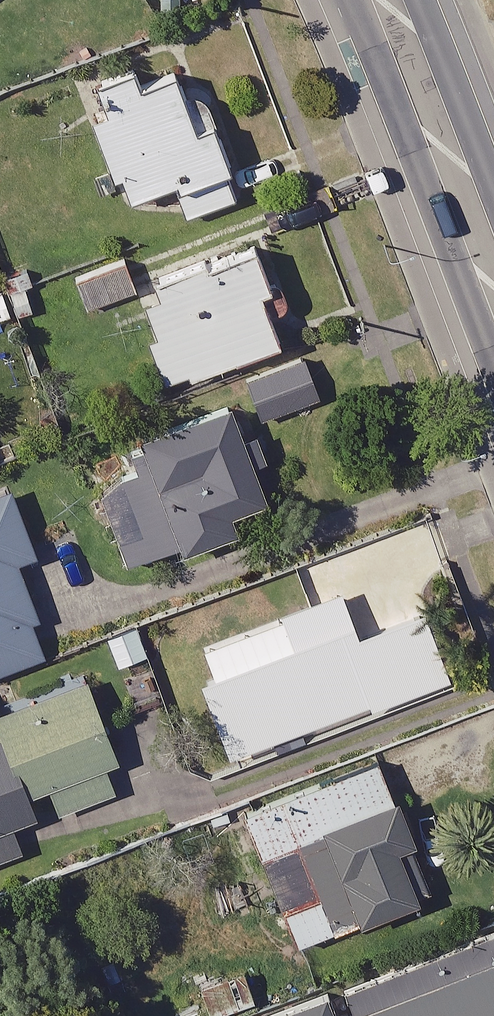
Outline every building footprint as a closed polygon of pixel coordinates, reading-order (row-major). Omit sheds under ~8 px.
[(110,110),(92,117),(116,184),(126,180),(134,202),(178,186),(189,218),(240,199),(206,108),(192,113),(171,54),(100,80),(110,110)] [(281,346),(263,293),(276,288),(261,246),(248,250),(138,288),(156,339),(151,341),(166,385),(281,346)] [(319,400),(303,359),(247,381),(263,422),(319,400)] [(265,503),(252,470),(268,463),(255,430),(239,436),(230,412),(147,444),(158,472),(106,492),(133,562),(180,544),(183,553),(238,532),(231,515),(265,503)] [(42,655),(29,622),(38,618),(17,560),(33,554),(11,492),(0,496),(0,670),(42,655)] [(375,697),(343,603),(221,646),(236,688),(216,695),(234,746),(375,697)] [(203,651),(188,612),(126,636),(133,653),(148,647),(156,669),(203,651)] [(0,741),(0,859),(20,852),(11,825),(34,816),(26,794),(51,785),(60,811),(126,788),(87,680),(0,711),(0,727),(5,740),(0,741)] [(430,896),(380,762),(245,812),(295,946),(430,896)] [(322,989),(326,998),(278,1015),(493,1015),(493,924),(322,989)]
